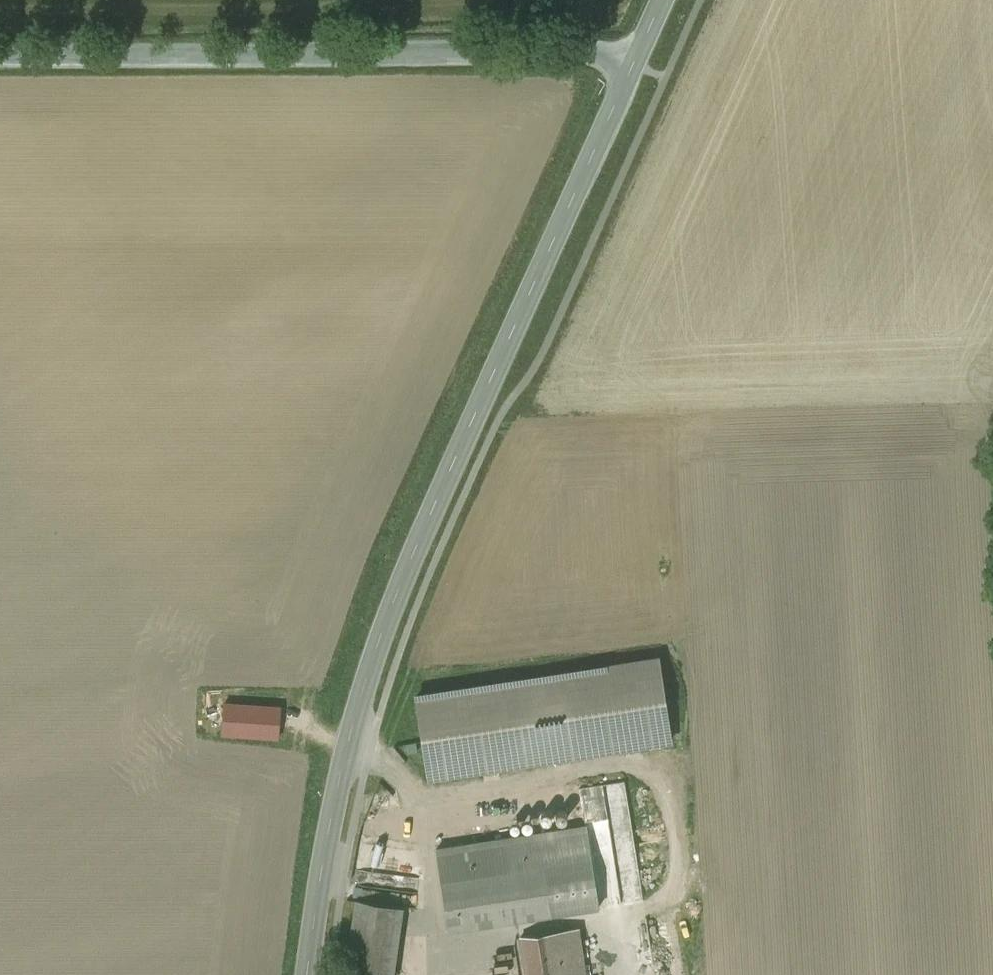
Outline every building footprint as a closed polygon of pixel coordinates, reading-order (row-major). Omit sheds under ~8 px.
[(658,659),(417,696),(430,778),(670,741),(658,659)] [(282,708),(228,705),(226,734),(281,737),(282,708)] [(586,826),(436,850),(449,930),(599,907),(586,826)] [(357,901),(347,974),(392,974),(401,907),(357,901)] [(554,931),(561,974),(585,974),(578,928),(554,931)] [(521,936),(527,974),(561,974),(554,931),(521,936)]
